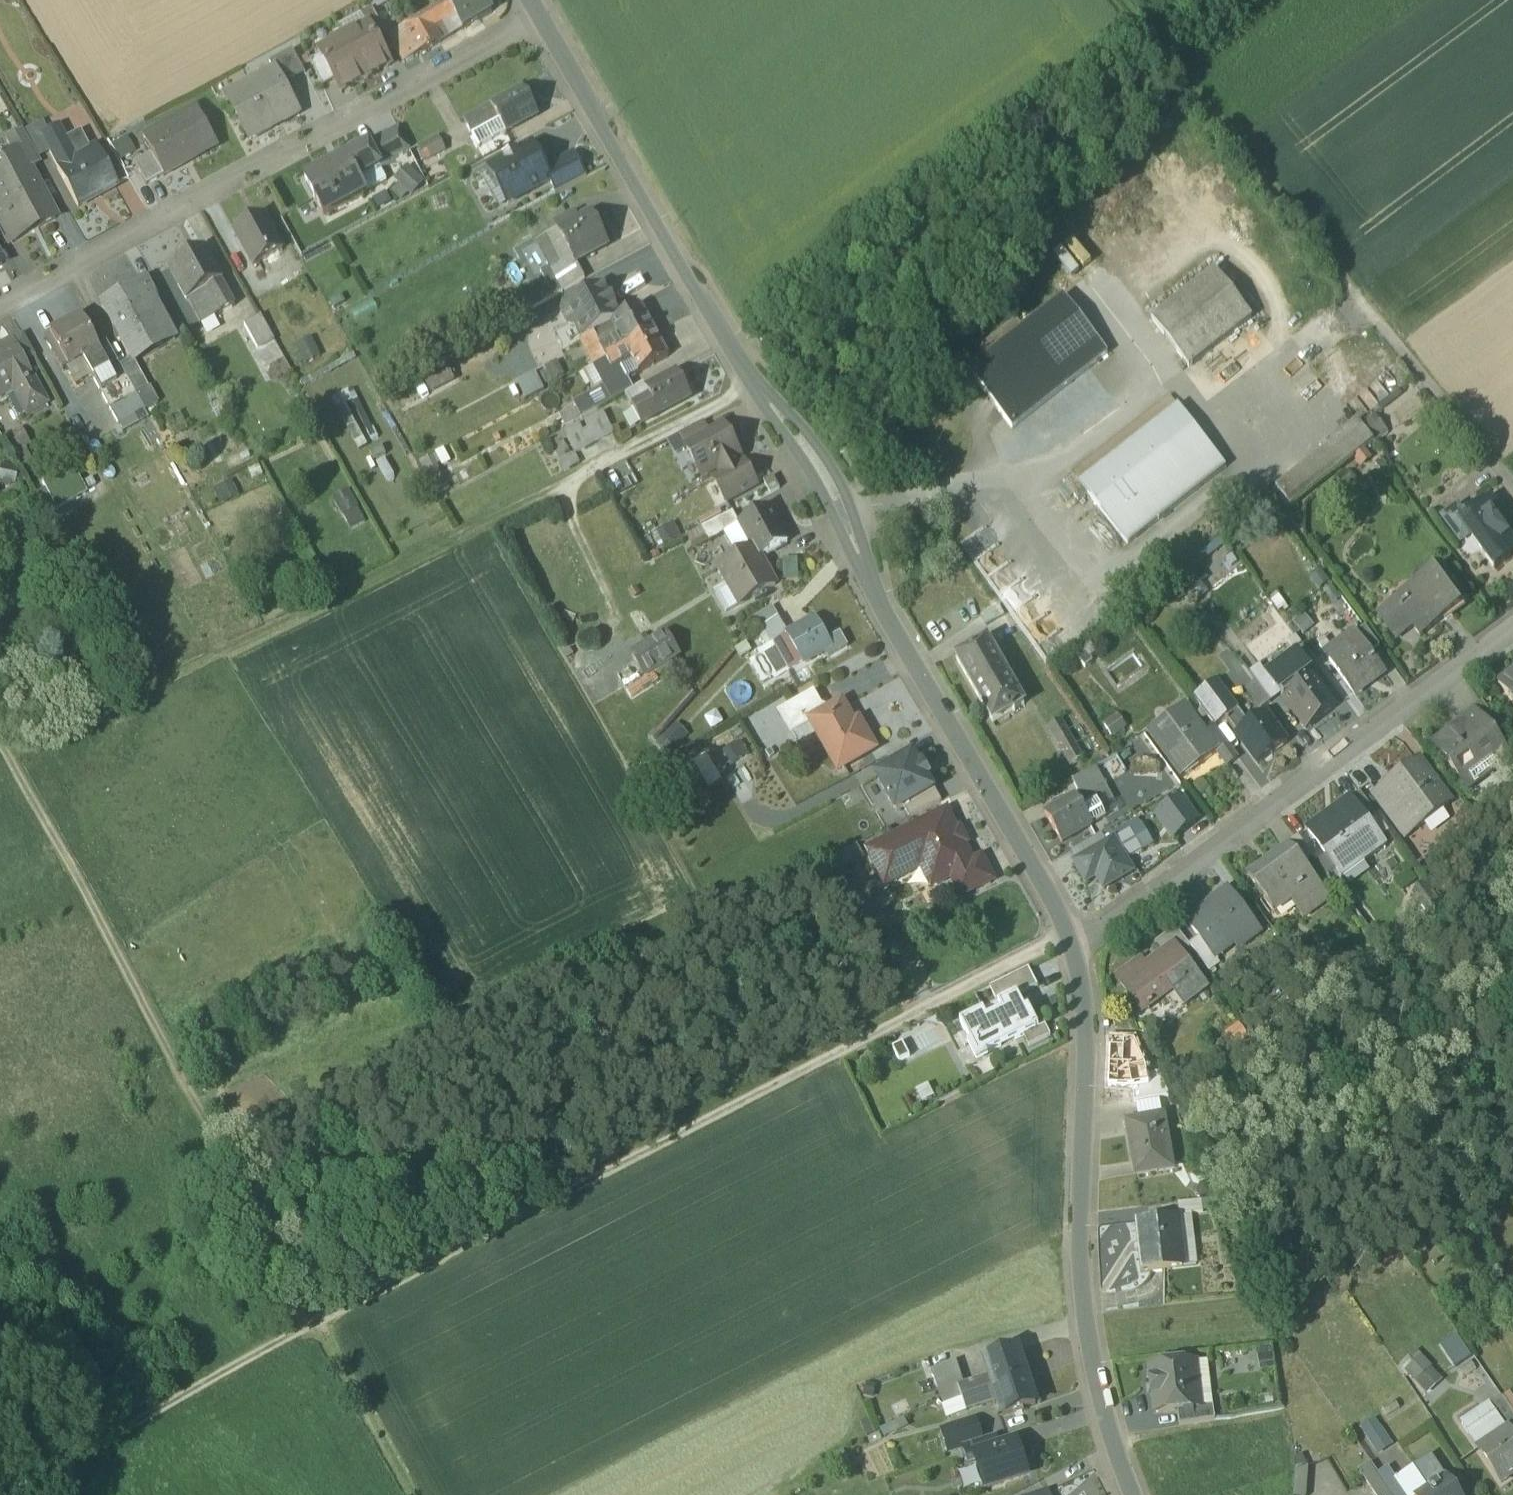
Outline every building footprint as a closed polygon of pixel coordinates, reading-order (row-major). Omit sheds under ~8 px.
[(408,27),(423,52),(493,12),(486,0),(453,0),(449,3),(449,4),(408,27)] [(389,37),(373,10),(363,16),(369,27),(370,27),(385,54),(395,49),(389,37)] [(408,27),(408,26),(389,37),(395,49),(404,64),(423,52),(408,27)] [(369,27),(345,41),(366,79),(391,65),(385,54),(370,27),(369,27)] [(345,41),(321,53),(323,56),(336,81),(342,92),(366,79),(345,41)] [(294,50),(272,62),(276,70),(277,70),(285,84),(306,73),(294,50)] [(323,56),(311,63),(322,88),(336,81),(323,56)] [(276,70),(228,96),(251,139),(300,112),(285,84),(277,70),(276,70)] [(525,90),(492,107),(493,108),(506,132),(506,133),(539,116),(525,90)] [(197,107),(150,133),(160,150),(152,154),(165,176),(183,166),(181,163),(217,142),(197,107)] [(506,132),(493,108),(465,123),(478,147),(506,132)] [(42,123),(23,133),(38,158),(50,153),(41,137),(49,133),(42,123)] [(49,133),(41,137),(50,153),(59,169),(75,160),(65,140),(66,139),(60,127),(49,133)] [(399,129),(372,144),(383,165),(410,150),(399,129)] [(66,139),(65,140),(75,160),(92,151),(82,131),(66,139)] [(22,132),(6,142),(14,155),(21,151),(29,168),(40,162),(38,158),(23,133),(22,132)] [(444,133),(418,147),(425,160),(431,156),(451,146),(444,133)] [(369,145),(347,157),(359,178),(379,167),(380,167),(369,145)] [(532,145),(489,169),(508,204),(549,181),(551,180),(548,174),(532,145)] [(59,169),(58,169),(78,207),(117,186),(97,148),(92,151),(75,160),(59,169)] [(0,162),(0,185),(9,181),(14,191),(35,180),(29,168),(21,151),(14,155),(0,162)] [(574,153),(553,165),(556,170),(548,174),(551,180),(549,181),(555,192),(586,175),(574,153)] [(146,155),(134,162),(147,184),(159,178),(146,155)] [(347,157),(304,180),(323,215),(366,192),(366,191),(359,178),(347,157)] [(379,167),(359,178),(366,191),(386,180),(379,167)] [(423,182),(409,169),(398,181),(411,194),(423,182)] [(14,191),(9,181),(0,185),(0,205),(5,215),(18,239),(56,219),(35,180),(14,191)] [(590,213),(577,220),(574,215),(554,226),(557,230),(572,259),(574,263),(575,263),(607,246),(590,213)] [(0,218),(0,234),(2,237),(6,245),(18,239),(5,215),(0,218)] [(282,249),(264,216),(235,232),(254,265),(282,249)] [(572,259),(557,230),(535,242),(549,270),(572,259)] [(208,255),(194,263),(191,258),(172,268),(188,299),(207,289),(221,281),(222,280),(208,255)] [(1060,264),(1081,282),(1090,273),(1069,255),(1060,264)] [(572,259),(549,270),(560,291),(583,278),(575,263),(574,263),(572,259)] [(1215,271),(1151,320),(1188,367),(1252,318),(1215,271)] [(221,281),(207,289),(220,313),(234,305),(221,281)] [(145,282),(101,306),(128,356),(172,332),(145,282)] [(604,286),(585,296),(579,294),(564,302),(562,310),(568,323),(577,325),(583,337),(593,331),(611,322),(620,317),(617,311),(604,286)] [(207,289),(188,299),(202,323),(220,313),(207,289)] [(1063,298),(967,373),(1012,430),(1107,355),(1063,298)] [(631,311),(628,305),(617,311),(620,317),(631,311)] [(620,317),(611,322),(620,337),(601,347),(600,348),(605,358),(654,331),(640,306),(631,311),(620,317)] [(274,339),(260,314),(244,323),(258,347),(274,339)] [(107,368),(80,318),(49,334),(56,346),(51,349),(62,371),(82,360),(92,378),(108,369),(107,368)] [(611,322),(593,331),(601,347),(620,337),(611,322)] [(583,337),(580,339),(594,364),(605,358),(600,348),(601,347),(593,331),(583,337)] [(654,331),(605,358),(611,368),(612,368),(631,357),(638,371),(667,355),(654,331)] [(35,357),(23,336),(14,341),(26,362),(35,357)] [(760,336),(752,342),(759,351),(767,345),(760,336)] [(0,347),(0,397),(13,390),(27,415),(47,403),(34,379),(34,378),(26,362),(14,341),(13,340),(0,347)] [(605,358),(594,364),(607,389),(620,382),(612,368),(611,368),(605,358)] [(559,360),(539,368),(544,382),(564,374),(559,360)] [(148,389),(132,361),(120,367),(135,394),(136,396),(148,389)] [(117,362),(107,368),(108,369),(92,378),(100,392),(126,378),(120,367),(117,362)] [(677,373),(646,389),(651,399),(633,408),(641,423),(658,413),(659,414),(690,398),(677,373)] [(126,378),(100,392),(109,408),(135,394),(126,378)] [(535,378),(519,386),(525,399),(541,391),(535,378)] [(633,389),(628,379),(607,389),(605,386),(572,403),(579,417),(633,389)] [(376,436),(349,386),(330,397),(357,446),(376,436)] [(148,389),(136,396),(145,411),(157,405),(148,389)] [(1178,406),(1079,484),(1087,494),(1127,544),(1225,467),(1178,406)] [(602,413),(564,433),(575,454),(613,434),(602,413)] [(1358,422),(1327,446),(1342,466),(1374,442),(1358,422)] [(700,424),(678,435),(685,447),(706,436),(700,424)] [(706,436),(685,447),(700,475),(717,466),(722,475),(714,480),(725,500),(754,484),(743,464),(738,467),(733,458),(738,455),(722,427),(706,436)] [(25,430),(7,438),(13,454),(32,446),(25,430)] [(1327,446),(1275,486),(1282,494),(1291,506),(1342,466),(1327,446)] [(430,457),(418,463),(435,496),(448,489),(430,457)] [(74,473),(48,485),(56,504),(82,492),(74,473)] [(1079,484),(1072,475),(1063,483),(1078,501),(1087,494),(1079,484)] [(772,476),(763,481),(770,493),(779,488),(772,476)] [(235,493),(230,482),(215,489),(220,500),(235,493)] [(365,522),(350,491),(336,498),(351,528),(365,522)] [(1291,506),(1282,494),(1274,500),(1283,512),(1291,506)] [(1459,521),(1460,522),(1470,535),(1495,566),(1494,567),(1495,568),(1511,555),(1510,554),(1506,549),(1512,543),(1512,542),(1501,526),(1509,521),(1508,520),(1507,520),(1491,498),(1490,497),(1465,516),(1459,521)] [(1457,507),(1445,516),(1446,518),(1445,523),(1458,540),(1463,540),(1470,535),(1460,522),(1459,521),(1465,516),(1457,507)] [(738,524),(722,533),(722,535),(736,559),(718,569),(727,585),(714,592),(725,613),(774,586),(759,559),(787,543),(768,508),(738,524)] [(732,513),(701,529),(708,543),(722,535),(722,533),(738,524),(732,513)] [(1208,567),(1232,551),(1222,537),(1198,553),(1208,567)] [(797,558),(782,559),(783,579),(798,578),(797,558)] [(1442,566),(1379,614),(1398,638),(1414,626),(1421,636),(1468,600),(1442,566)] [(778,618),(762,627),(762,628),(769,640),(765,643),(767,647),(771,645),(786,636),(788,635),(778,618)] [(788,635),(786,636),(802,664),(824,651),(831,647),(827,641),(815,620),(788,635)] [(1297,638),(1285,622),(1273,632),(1284,647),(1297,638)] [(769,640),(762,628),(758,631),(765,643),(769,640)] [(1364,629),(1354,636),(1360,643),(1361,643),(1370,655),(1379,648),(1364,629)] [(678,657),(664,634),(632,654),(646,677),(678,657)] [(839,634),(827,641),(831,647),(824,651),(828,658),(847,647),(839,634)] [(786,636),(771,645),(773,649),(786,673),(802,664),(786,636)] [(1023,705),(987,641),(956,659),(992,723),(1023,705)] [(1370,655),(1361,643),(1360,643),(1344,655),(1339,648),(1326,657),(1354,696),(1367,686),(1365,683),(1382,671),(1370,655)] [(773,649),(763,655),(777,678),(786,673),(773,649)] [(1298,668),(1274,686),(1281,695),(1280,696),(1283,700),(1308,681),(1298,668)] [(1498,684),(1512,705),(1512,673),(1498,684)] [(653,674),(626,691),(631,698),(658,681),(653,674)] [(1308,681),(1283,700),(1305,730),(1334,709),(1312,679),(1308,681)] [(1272,682),(1261,691),(1270,703),(1280,696),(1281,695),(1274,686),(1272,682)] [(1231,704),(1215,683),(1193,699),(1214,728),(1224,721),(1219,713),(1231,704)] [(1257,685),(1246,693),(1260,711),(1270,703),(1261,691),(1257,685)] [(813,694),(778,714),(791,735),(810,724),(806,716),(818,709),(821,707),(813,694)] [(1481,703),(1459,719),(1463,726),(1473,739),(1486,729),(1490,735),(1500,728),(1481,703)] [(854,725),(842,704),(821,715),(818,709),(806,716),(810,724),(827,753),(833,750),(844,768),(875,750),(859,722),(854,725)] [(1248,727),(1231,704),(1219,713),(1224,721),(1236,736),(1248,727)] [(1214,748),(1184,708),(1153,731),(1174,760),(1171,762),(1185,781),(1218,756),(1219,755),(1214,748)] [(1236,736),(1236,737),(1257,766),(1286,744),(1265,715),(1248,727),(1236,736)] [(688,736),(676,724),(656,743),(668,755),(688,736)] [(1081,756),(1063,726),(1052,733),(1070,763),(1081,756)] [(1473,739),(1463,726),(1451,735),(1450,734),(1434,746),(1465,788),(1493,766),(1500,775),(1512,765),(1490,735),(1486,729),(1473,739)] [(1223,741),(1214,748),(1219,755),(1218,756),(1227,769),(1238,761),(1223,741)] [(747,755),(739,743),(722,753),(724,755),(730,766),(747,755)] [(888,757),(894,767),(912,756),(913,756),(908,746),(888,757)] [(724,755),(709,764),(716,774),(730,766),(724,755)] [(903,807),(932,791),(925,778),(928,776),(922,766),(919,768),(912,756),(894,767),(876,777),(896,811),(903,807)] [(1448,805),(1417,764),(1386,787),(1390,793),(1390,794),(1416,829),(1448,805)] [(1094,770),(1071,783),(1079,796),(1080,797),(1089,792),(1090,792),(1103,784),(1094,770)] [(1090,792),(1089,792),(1097,805),(1099,808),(1112,801),(1103,784),(1090,792)] [(1416,829),(1390,794),(1390,793),(1386,787),(1375,795),(1406,837),(1416,829)] [(934,790),(903,807),(909,818),(941,802),(934,790)] [(1089,792),(1080,797),(1079,796),(1074,799),(1083,813),(1097,805),(1089,792)] [(1377,817),(1359,792),(1347,801),(1352,807),(1354,806),(1367,824),(1377,817)] [(1074,799),(1044,816),(1061,845),(1091,827),(1083,813),(1074,799)] [(1155,819),(1173,842),(1199,822),(1181,799),(1155,819)] [(1097,805),(1083,813),(1091,827),(1105,819),(1099,808),(1097,805)] [(1352,807),(1331,822),(1327,816),(1307,830),(1326,856),(1336,870),(1337,871),(1357,856),(1362,863),(1384,847),(1379,840),(1367,824),(1354,806),(1352,807)] [(946,813),(869,852),(881,875),(904,863),(909,873),(922,866),(925,871),(924,875),(926,879),(928,882),(932,885),(936,886),(941,884),(945,882),(946,877),(950,875),(972,865),(971,858),(967,850),(964,848),(962,845),(959,846),(953,834),(956,833),(954,829),(955,825),(952,819),(949,817),(946,813)] [(1377,817),(1367,824),(1379,840),(1389,833),(1377,817)] [(1132,831),(1143,850),(1154,844),(1143,825),(1132,831)] [(1313,858),(1297,837),(1279,851),(1295,872),(1304,865),(1313,858)] [(1113,843),(1074,865),(1083,881),(1093,875),(1104,893),(1134,875),(1113,843)] [(1304,865),(1295,872),(1279,851),(1270,857),(1273,861),(1249,878),(1272,910),(1288,899),(1303,919),(1324,903),(1309,883),(1314,880),(1304,865)] [(1326,856),(1317,863),(1327,877),(1336,870),(1326,856)] [(972,865),(950,875),(960,896),(992,881),(981,860),(972,865)] [(1424,884),(1413,892),(1428,912),(1439,904),(1424,884)] [(1227,890),(1212,900),(1216,905),(1189,925),(1198,939),(1211,956),(1213,955),(1234,939),(1242,949),(1260,935),(1227,890)] [(1176,929),(1155,944),(1164,956),(1170,964),(1181,956),(1191,948),(1189,946),(1176,929)] [(1211,956),(1198,939),(1189,946),(1191,948),(1209,973),(1220,965),(1213,955),(1211,956)] [(1147,969),(1141,961),(1116,979),(1141,1012),(1171,989),(1184,1007),(1207,991),(1181,956),(1170,964),(1164,956),(1147,969)] [(998,1006),(999,1007),(1018,998),(1038,988),(1029,970),(990,990),(998,1006)] [(1023,1038),(1039,1030),(1029,1010),(1026,1012),(1018,998),(999,1007),(998,1006),(961,1025),(972,1047),(979,1043),(986,1057),(1023,1038)] [(1039,1030),(1023,1038),(1029,1050),(1051,1038),(1045,1027),(1039,1030)] [(899,1065),(910,1060),(903,1046),(892,1051),(899,1065)] [(1163,1117),(1138,1121),(1140,1128),(1127,1130),(1136,1178),(1157,1174),(1155,1166),(1172,1163),(1163,1117)] [(1214,1199),(1177,1204),(1179,1215),(1185,1215),(1219,1210),(1214,1199)] [(1179,1217),(1136,1222),(1142,1272),(1181,1268),(1179,1246),(1182,1245),(1179,1220),(1179,1217)] [(1454,1366),(1471,1356),(1458,1334),(1441,1344),(1454,1366)] [(1017,1352),(985,1362),(990,1379),(994,1390),(1026,1379),(1017,1352)] [(1273,1352),(1258,1353),(1259,1367),(1274,1365),(1273,1352)] [(1429,1367),(1415,1352),(1401,1365),(1415,1381),(1429,1367)] [(1196,1363),(1149,1368),(1155,1414),(1177,1412),(1201,1409),(1201,1408),(1196,1363)] [(955,1364),(931,1372),(943,1407),(962,1400),(959,1389),(963,1388),(955,1364)] [(1429,1367),(1415,1381),(1425,1392),(1440,1378),(1429,1367)] [(963,1388),(959,1389),(962,1400),(994,1390),(990,1379),(963,1388)] [(1026,1379),(994,1390),(997,1401),(1003,1417),(1035,1407),(1026,1379)] [(994,1390),(962,1400),(966,1411),(997,1401),(994,1390)] [(1489,1406),(1490,1406),(1506,1430),(1508,1429),(1512,1437),(1512,1412),(1502,1397),(1489,1406)] [(1201,1409),(1177,1412),(1179,1426),(1215,1420),(1213,1406),(1201,1408),(1201,1409)] [(1490,1406),(1481,1412),(1481,1411),(1460,1425),(1478,1450),(1506,1430),(1490,1406)] [(903,1419),(887,1427),(891,1435),(904,1429),(906,1425),(903,1419)] [(1373,1420),(1363,1427),(1381,1453),(1396,1443),(1385,1427),(1380,1430),(1373,1420)] [(975,1423),(944,1433),(950,1453),(963,1449),(981,1443),(975,1423)] [(1478,1450),(1479,1451),(1480,1450),(1488,1462),(1487,1463),(1501,1484),(1512,1476),(1512,1437),(1508,1429),(1506,1430),(1478,1450)] [(981,1443),(963,1449),(969,1470),(979,1467),(976,1458),(1000,1450),(996,1438),(981,1443)] [(986,1489),(1027,1476),(1017,1445),(1000,1450),(976,1458),(979,1467),(986,1489)] [(1430,1457),(1414,1467),(1429,1489),(1445,1479),(1430,1457)] [(1297,1470),(1294,1494),(1309,1494),(1311,1471),(1297,1470)] [(1446,1478),(1445,1479),(1429,1489),(1421,1494),(1458,1494),(1446,1478)] [(1398,1483),(1387,1490),(1390,1494),(1406,1494),(1398,1483)]
